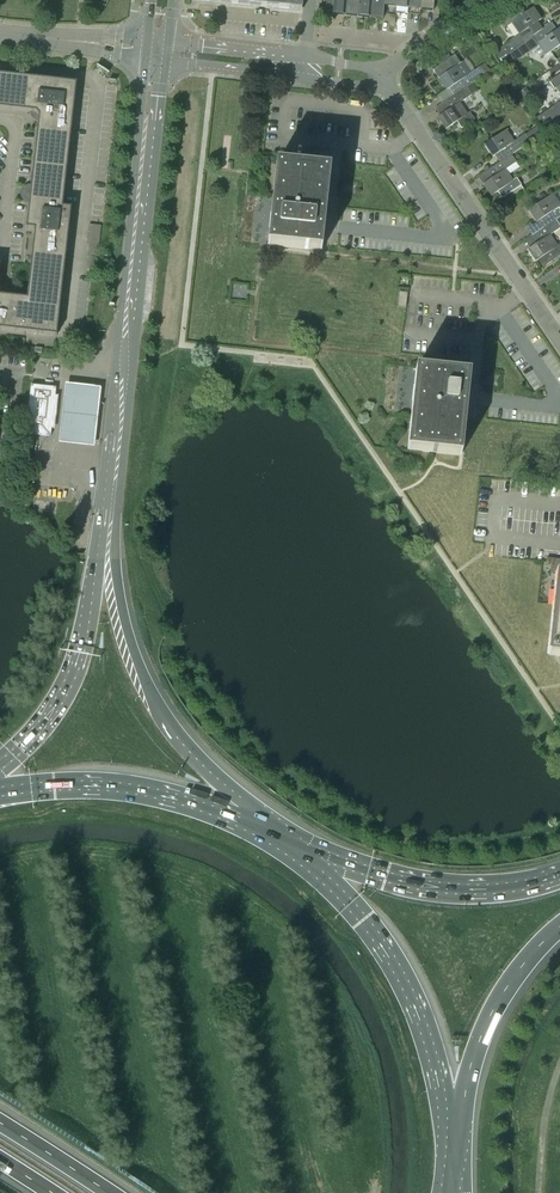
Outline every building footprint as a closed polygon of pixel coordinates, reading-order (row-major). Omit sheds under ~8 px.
[(301,11),(302,0),(191,0),(301,11)] [(333,7),(332,15),(345,16),(346,0),(334,0),(333,7)] [(345,16),(357,17),(359,0),(346,0),(345,16)] [(357,17),(370,18),(371,0),(359,0),(357,17)] [(370,18),(382,20),(384,7),(383,7),(383,0),(371,0),(370,18)] [(383,7),(384,7),(391,7),(390,12),(395,13),(396,0),(383,0),(383,7)] [(395,13),(400,13),(401,8),(408,9),(409,0),(396,0),(395,13)] [(408,9),(420,10),(421,0),(409,0),(408,9)] [(420,10),(433,12),(434,0),(421,0),(420,10)] [(541,20),(533,8),(525,14),(519,6),(500,19),(505,28),(512,23),(519,34),(508,42),(513,50),(521,44),(542,29),(537,22),(541,20)] [(542,29),(521,44),(526,52),(537,44),(545,56),(559,45),(559,30),(559,29),(549,35),(544,28),(542,29)] [(454,95),(471,84),(485,75),(479,67),(468,75),(454,55),(433,70),(447,90),(449,89),(454,95)] [(549,74),(551,77),(559,70),(559,66),(549,74)] [(73,117),(76,84),(77,84),(77,83),(76,83),(75,83),(0,74),(0,108),(36,113),(73,117)] [(549,81),(554,89),(556,88),(559,94),(559,74),(549,81)] [(471,84),(454,95),(444,102),(449,110),(437,117),(446,130),(457,122),(462,128),(475,119),(470,113),(467,114),(459,103),(476,92),(471,84)] [(521,94),(526,101),(531,97),(526,90),(521,94)] [(559,113),(559,102),(536,118),(541,126),(559,114),(559,113)] [(73,117),(36,113),(38,116),(26,227),(26,228),(26,229),(27,229),(28,229),(34,229),(27,298),(60,302),(71,210),(71,209),(72,209),(71,208),(70,207),(70,208),(63,207),(73,117)] [(495,130),(498,135),(505,131),(502,126),(495,130)] [(537,127),(526,134),(530,140),(541,133),(537,127)] [(506,158),(511,155),(530,142),(525,134),(513,142),(506,130),(505,131),(498,135),(484,145),(493,157),(502,151),(506,158)] [(511,155),(506,158),(487,171),(492,178),(483,184),(491,196),(498,192),(502,199),(521,185),(516,178),(512,181),(505,170),(516,162),(511,155)] [(319,251),(326,185),(328,169),(278,164),(270,245),(319,251)] [(542,194),(535,199),(538,204),(546,199),(542,194)] [(559,217),(559,205),(558,207),(550,195),(546,199),(538,204),(529,210),(537,222),(546,216),(551,223),(556,219),(556,220),(559,217)] [(551,223),(532,236),(537,243),(528,250),(536,261),(543,257),(548,264),(559,256),(559,244),(557,246),(550,235),(559,228),(559,217),(556,220),(556,219),(551,223)] [(98,254),(99,223),(88,223),(87,254),(98,254)] [(408,293),(399,292),(397,307),(406,308),(408,293)] [(27,298),(0,295),(0,329),(55,335),(56,336),(57,336),(57,335),(57,334),(57,328),(60,302),(27,298)] [(468,374),(418,368),(416,385),(410,450),(434,453),(459,455),(468,374)] [(88,382),(66,379),(59,439),(78,441),(95,443),(102,383),(88,382)] [(51,437),(56,388),(31,385),(25,434),(51,437)] [(546,558),(546,567),(559,568),(559,560),(546,558)] [(558,573),(549,655),(559,656),(559,573),(558,573)]
